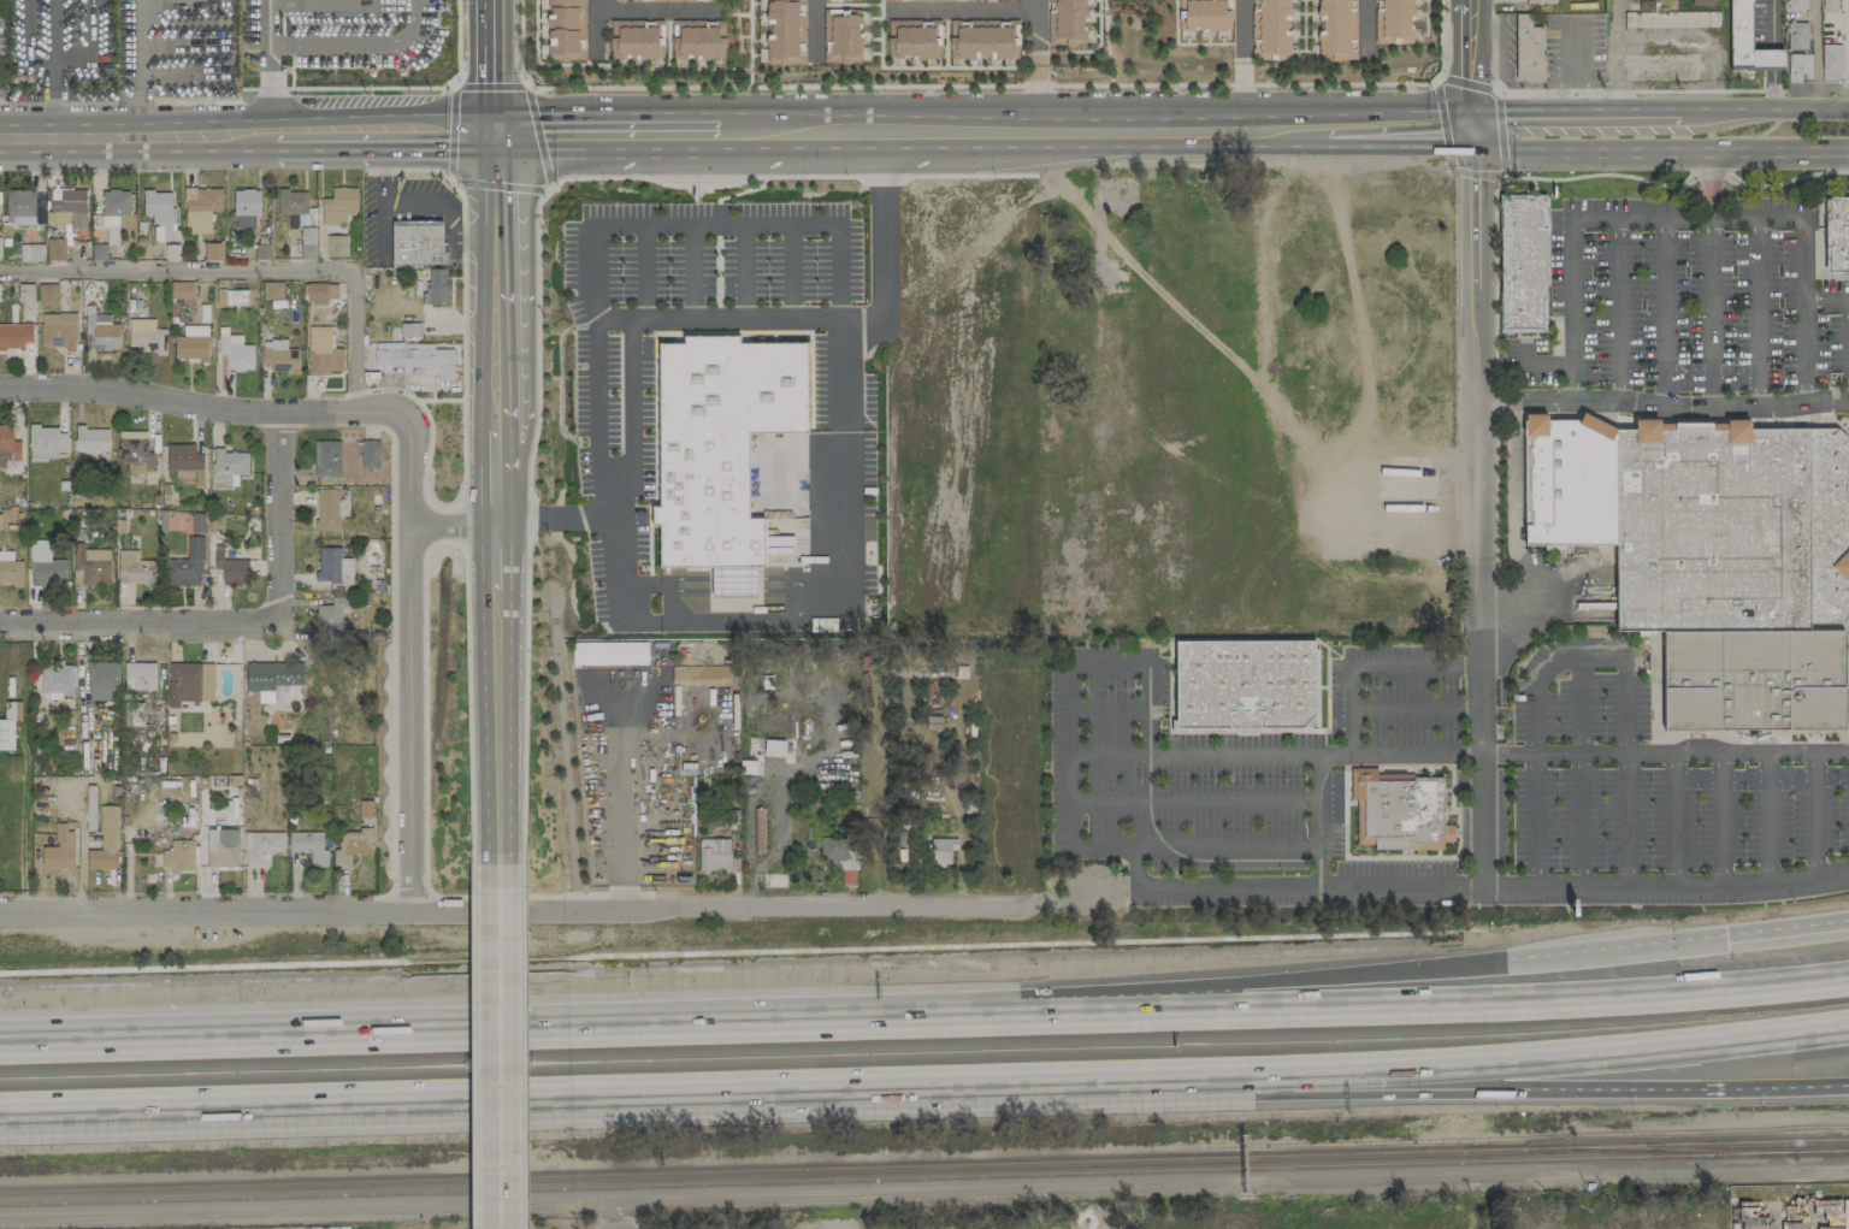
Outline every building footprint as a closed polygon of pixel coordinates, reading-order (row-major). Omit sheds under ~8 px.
[(585,0),(547,0),(547,61),(585,61),(585,0)] [(804,65),(804,0),(766,0),(766,65),(804,65)] [(1047,45),(1064,43),(1065,47),(1073,46),(1073,45),(1085,45),(1084,0),(1047,0),(1047,45)] [(1177,30),(1192,31),(1193,24),(1206,26),(1207,33),(1230,29),(1230,0),(1177,0),(1177,30)] [(1251,59),(1289,58),(1287,0),(1251,0),(1251,59)] [(1318,58),(1330,57),(1329,61),(1337,60),(1337,58),(1355,59),(1356,0),(1319,0),(1318,58)] [(1374,45),(1374,0),(1411,0),(1412,43),(1374,45)] [(1727,66),(1727,0),(1749,0),(1749,51),(1782,49),(1782,66),(1727,66)] [(1807,0),(1787,0),(1787,10),(1807,9),(1807,0)] [(1822,9),(1837,8),(1837,0),(1822,0),(1822,9)] [(861,63),(859,10),(825,10),(825,61),(861,63)] [(1542,81),(1543,53),(1540,53),(1538,26),(1530,26),(1529,13),(1514,13),(1514,78),(1520,77),(1520,81),(1542,81)] [(940,19),(888,20),(887,57),(902,58),(902,54),(909,53),(909,58),(933,58),(932,53),(935,53),(940,53),(940,19)] [(1017,19),(950,20),(950,58),(976,59),(977,55),(987,55),(988,60),(1010,58),(1017,58),(1017,19)] [(671,58),(719,58),(719,46),(724,46),(724,21),(671,21),(671,58)] [(1787,49),(1807,49),(1807,23),(1787,23),(1787,49)] [(1841,44),(1822,45),(1822,82),(1841,82),(1841,44)] [(1809,78),(1809,54),(1798,55),(1798,53),(1786,53),(1785,78),(1785,83),(1797,83),(1798,78),(1809,78)] [(221,188),(185,189),(185,234),(211,234),(210,211),(222,211),(221,188)] [(356,188),(331,188),(331,199),(321,199),(321,227),(345,227),(346,214),(356,214),(356,188)] [(86,190),(45,189),(44,201),(47,201),(47,224),(63,224),(63,229),(85,230),(86,190)] [(233,215),(259,216),(260,190),(234,189),(233,215)] [(6,215),(14,215),(14,225),(35,225),(36,190),(6,190),(6,215)] [(307,191),(277,190),(277,214),(307,215),(307,191)] [(144,215),(151,215),(151,225),(162,224),(162,229),(174,229),(173,191),(143,192),(144,215)] [(1542,331),(1544,195),(1501,196),(1500,331),(1542,331)] [(1825,199),(1825,272),(1848,272),(1848,198),(1825,199)] [(391,265),(441,267),(442,222),(392,221),(391,265)] [(301,259),(315,259),(314,228),(301,228),(301,259)] [(347,257),(346,235),(326,236),(327,257),(347,257)] [(64,260),(64,239),(47,239),(47,261),(64,260)] [(204,243),(204,260),(223,260),(223,243),(204,243)] [(43,261),(44,245),(20,244),(20,260),(43,261)] [(422,303),(449,302),(448,269),(429,269),(429,289),(422,289),(422,303)] [(192,283),(171,282),(170,298),(192,298),(192,283)] [(283,282),(262,282),(262,299),(282,299),(283,282)] [(337,298),(337,284),(307,283),(306,303),(326,303),(326,298),(337,298)] [(33,284),(18,284),(18,295),(33,295),(33,284)] [(57,284),(38,284),(38,305),(57,305),(57,284)] [(119,324),(110,324),(110,315),(94,315),(93,306),(84,306),(85,350),(119,350),(119,324)] [(75,314),(40,314),(41,347),(64,346),(64,351),(76,351),(75,314)] [(165,352),(166,329),(154,329),(154,319),(128,319),(128,352),(165,352)] [(420,323),(400,324),(401,337),(420,336),(420,323)] [(24,350),(24,342),(31,342),(31,324),(0,324),(0,350),(24,350)] [(174,360),(207,359),(207,326),(182,326),(182,337),(174,337),(174,360)] [(253,345),(242,345),(241,335),(227,335),(227,328),(217,328),(218,355),(224,354),(225,371),(253,370),(253,345)] [(299,373),(298,349),(287,349),(286,340),(262,341),(262,366),(271,365),(271,373),(299,373)] [(756,593),(756,567),(764,569),(764,515),(745,516),(746,433),(809,430),(807,345),(662,343),(661,560),(710,563),(714,596),(756,593)] [(453,349),(433,349),(433,344),(400,344),(400,350),(375,349),(374,367),(403,367),(403,372),(438,372),(438,381),(453,381),(453,349)] [(343,348),(307,349),(307,373),(343,373),(343,348)] [(1848,441),(1848,545),(1848,609),(1842,622),(1807,624),(1807,632),(1662,632),(1614,632),(1614,544),(1524,545),(1522,420),(1524,420),(1524,415),(1546,414),(1546,420),(1578,420),(1582,413),(1614,430),(1632,430),(1632,420),(1656,420),(1656,424),(1725,424),(1725,421),(1748,420),(1748,429),(1807,429),(1836,429),(1848,441)] [(20,441),(12,441),(12,425),(0,425),(0,467),(4,467),(4,460),(20,460),(20,441)] [(66,452),(65,427),(28,428),(29,461),(57,461),(57,452),(66,452)] [(109,452),(109,428),(74,428),(74,452),(109,452)] [(154,484),(154,452),(143,452),(143,438),(119,438),(118,463),(127,463),(127,473),(145,473),(145,484),(154,484)] [(379,441),(361,440),(361,468),(379,469),(379,441)] [(340,442),(314,441),(313,477),(340,478),(340,442)] [(167,445),(167,471),(175,471),(175,484),(203,483),(202,453),(195,453),(195,444),(167,445)] [(248,453),(222,452),(222,448),(212,448),(211,486),(237,487),(237,475),(248,476),(248,453)] [(340,530),(340,516),(348,516),(347,489),(316,490),(316,531),(340,530)] [(206,514),(192,513),(191,532),(205,532),(206,514)] [(165,586),(202,586),(202,536),(186,536),(187,559),(165,560),(165,586)] [(65,560),(49,560),(49,541),(30,541),(30,586),(65,587),(65,560)] [(108,549),(83,550),(83,544),(73,544),(73,586),(109,585),(108,549)] [(222,586),(249,585),(248,559),(222,560),(222,547),(214,547),(215,569),(222,569),(222,586)] [(351,582),(352,558),(340,558),(341,548),(317,548),(317,581),(351,582)] [(153,560),(138,560),(138,550),(117,550),(118,584),(154,583),(153,560)] [(22,561),(12,561),(12,552),(0,552),(0,584),(22,584),(22,561)] [(340,636),(341,609),(348,610),(349,592),(331,591),(331,606),(316,605),(315,635),(340,636)] [(1662,632),(1662,731),(1841,731),(1841,632),(1807,632),(1662,632)] [(1313,732),(1313,638),(1174,639),(1175,731),(1313,732)] [(647,666),(647,642),(571,642),(571,665),(647,666)] [(118,662),(87,663),(88,700),(119,700),(118,662)] [(156,664),(124,662),(123,690),(155,691),(156,664)] [(178,701),(213,701),(213,664),(168,663),(167,708),(178,708),(178,701)] [(302,684),(302,663),(245,664),(246,691),(273,691),(273,684),(302,684)] [(73,665),(41,665),(40,694),(72,694),(73,665)] [(729,667),(671,665),(671,683),(729,685),(729,667)] [(301,685),(274,686),(275,701),(301,701),(301,685)] [(20,702),(4,702),(4,719),(20,719),(20,702)] [(0,720),(0,750),(13,750),(13,719),(0,720)] [(1440,847),(1355,845),(1357,798),(1357,772),(1440,778),(1440,847)] [(117,806),(99,806),(100,850),(86,850),(87,869),(118,868),(117,806)] [(73,869),(74,831),(66,831),(66,823),(55,823),(54,847),(42,846),(41,869),(73,869)] [(205,830),(206,868),(238,867),(237,829),(205,830)] [(372,854),(372,831),(333,830),(332,867),(350,867),(351,854),(372,854)] [(283,832),(244,833),(244,867),(263,867),(263,853),(283,853),(283,832)] [(322,833),(288,832),(288,852),(310,852),(310,867),(327,867),(327,849),(322,849),(322,833)] [(857,869),(856,838),(821,839),(821,870),(857,869)] [(957,838),(929,839),(930,865),(950,865),(950,850),(957,850),(957,838)] [(729,839),(698,839),(698,872),(730,871),(729,839)] [(194,870),(193,840),(170,840),(170,850),(162,850),(162,871),(194,870)]
